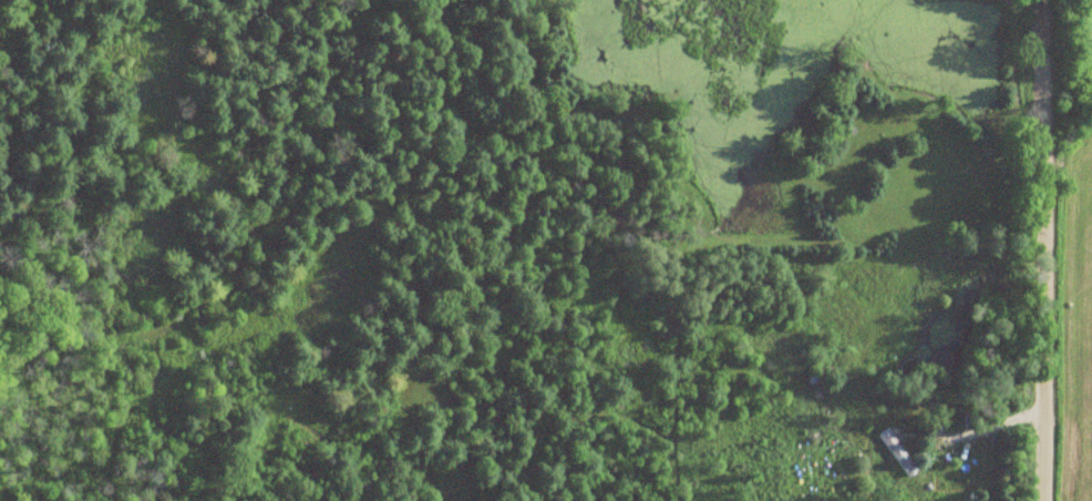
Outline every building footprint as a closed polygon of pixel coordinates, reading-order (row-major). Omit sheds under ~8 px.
[(905,478),(915,472),(887,428),(877,435),(905,478)]
